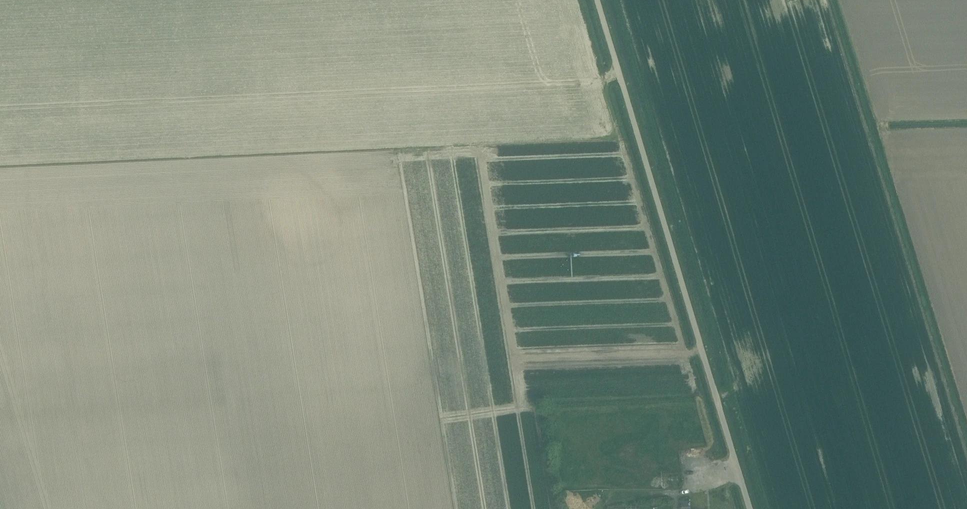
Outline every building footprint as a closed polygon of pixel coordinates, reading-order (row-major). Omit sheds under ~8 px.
[(705,429),(704,417),(699,418),(698,408),(693,409),(695,423),(696,431),(705,429)] [(668,467),(660,468),(662,479),(670,478),(668,467)]
